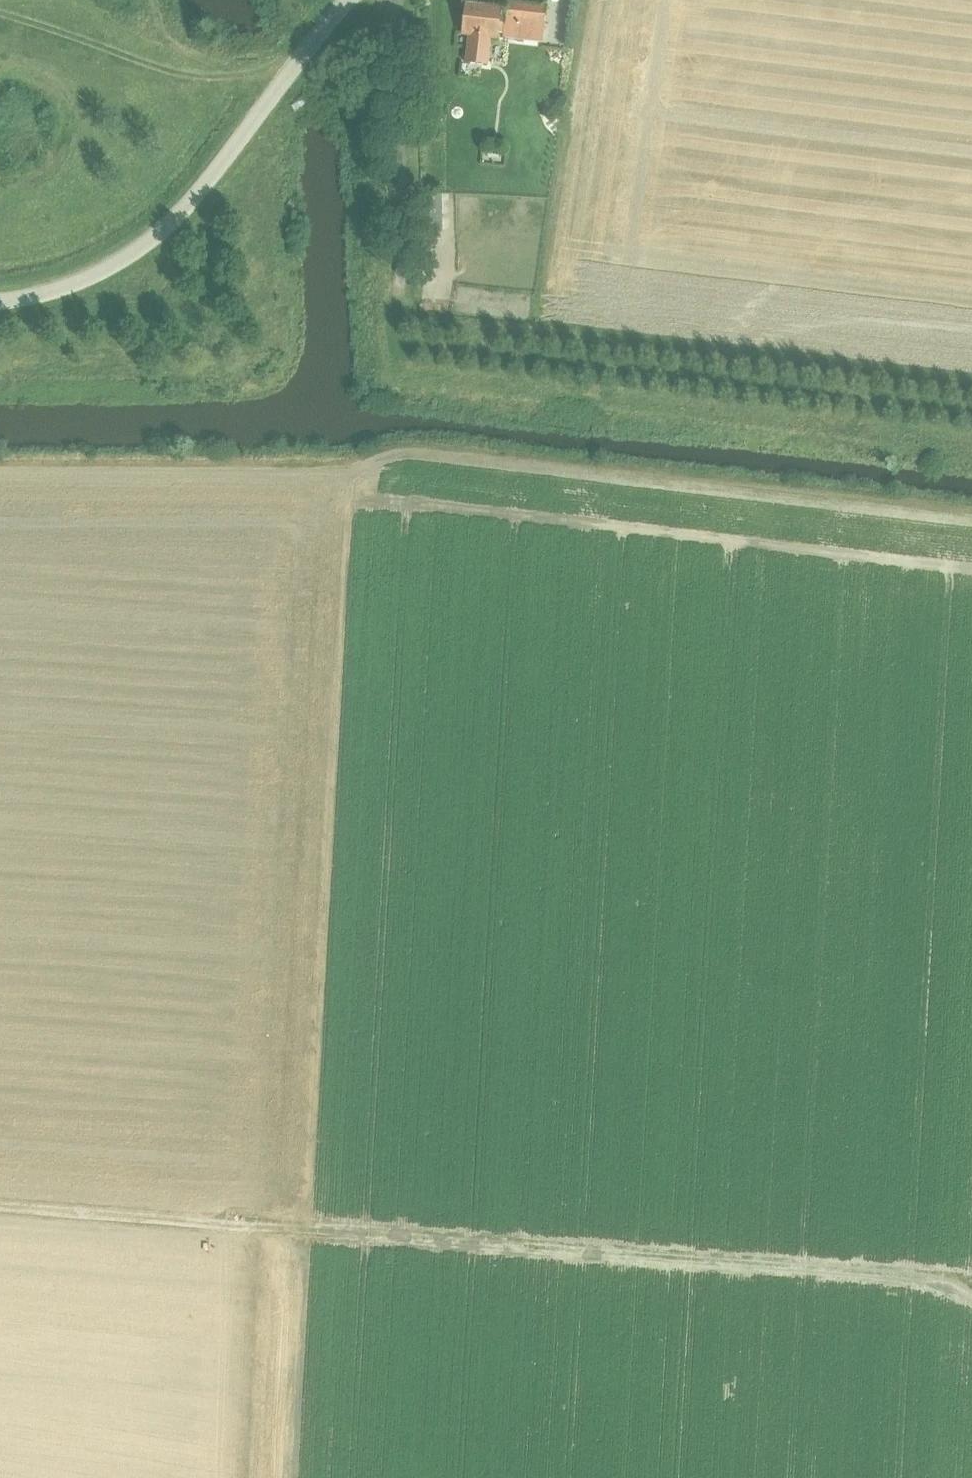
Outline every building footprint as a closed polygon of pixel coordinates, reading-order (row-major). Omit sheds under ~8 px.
[(544,26),(546,6),(507,2),(506,10),(466,5),(462,33),(467,34),(464,61),(486,64),(490,37),(496,37),(498,23),(504,24),(503,33),(519,35),(520,24),(544,26)] [(280,113),(296,105),(290,95),(274,103),(280,113)]
